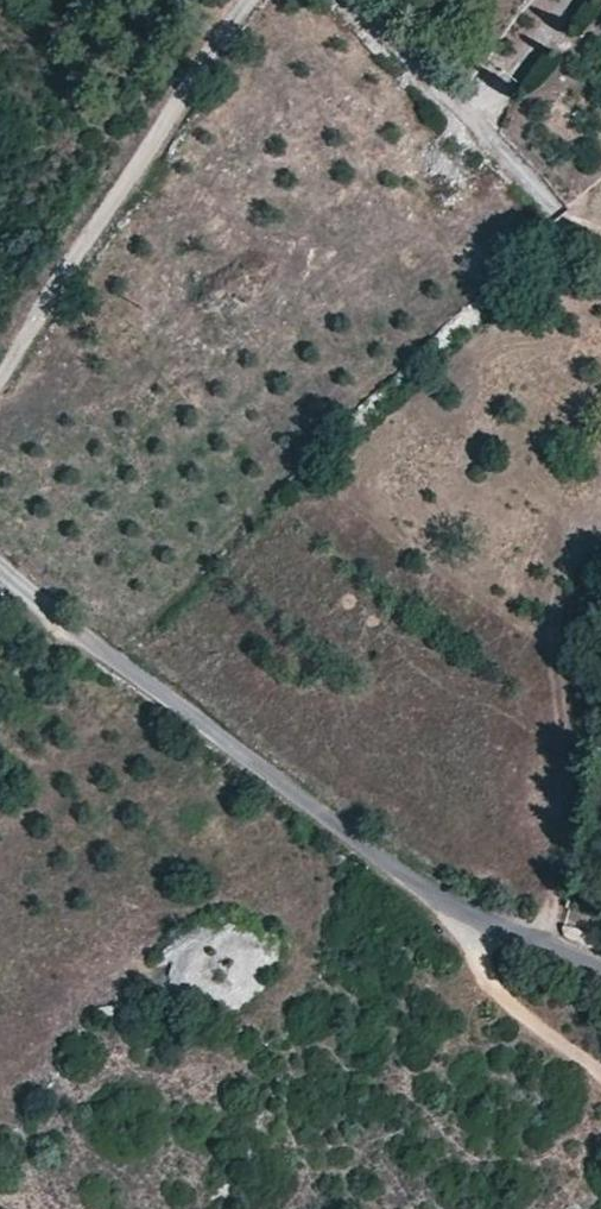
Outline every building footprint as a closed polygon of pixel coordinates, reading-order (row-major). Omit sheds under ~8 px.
[(598,0),(531,0),(519,20),(521,21),(499,58),(538,81),(556,50),(565,55),(598,0)]
